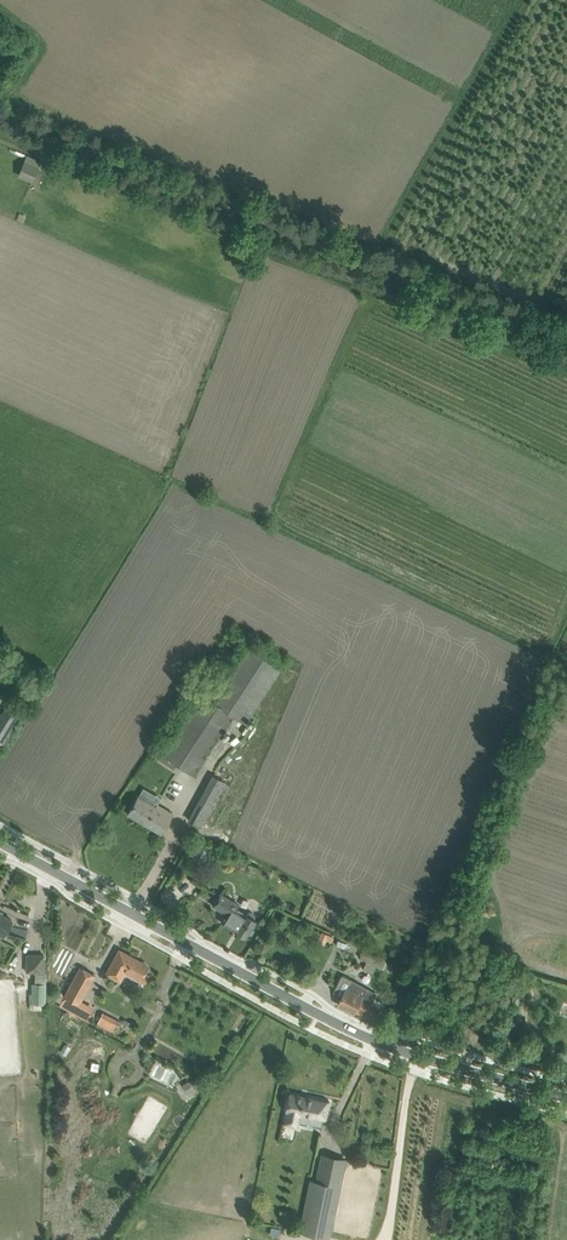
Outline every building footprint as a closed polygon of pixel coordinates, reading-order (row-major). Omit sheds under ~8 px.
[(24,161),(18,176),(33,182),(38,168),(39,167),(24,161)] [(200,693),(160,754),(196,778),(231,724),(234,727),(239,720),(246,724),(283,668),(246,644),(210,699),(200,693)] [(15,700),(10,697),(5,704),(0,713),(0,730),(7,734),(24,706),(15,700)] [(212,775),(188,820),(202,828),(227,783),(212,775)] [(157,804),(155,806),(138,796),(134,803),(128,813),(162,833),(168,823),(173,814),(157,804)] [(203,864),(210,851),(199,845),(192,859),(203,864)] [(237,908),(239,905),(220,893),(219,894),(213,905),(226,913),(221,922),(247,937),(253,927),(257,920),(255,919),(255,918),(255,916),(255,915),(254,913),(252,913),(251,912),(249,913),(248,913),(247,914),(237,908)] [(4,936),(12,919),(1,914),(3,912),(0,910),(0,934),(4,936)] [(332,942),(334,937),(322,931),(317,942),(324,945),(327,940),(332,942)] [(62,938),(58,936),(54,948),(58,950),(62,938)] [(126,954),(126,952),(119,949),(116,954),(110,965),(105,974),(121,983),(126,972),(140,980),(145,983),(149,975),(144,973),(148,966),(126,954)] [(360,958),(377,967),(382,958),(364,950),(360,958)] [(45,973),(45,971),(45,954),(26,954),(26,957),(26,973),(35,973),(45,973)] [(394,964),(387,961),(382,958),(377,967),(390,973),(392,968),(394,964)] [(80,967),(63,996),(79,1005),(96,976),(80,967)] [(372,997),(375,992),(343,975),(334,991),(342,996),(338,1004),(354,1012),(354,1011),(374,1021),(379,1010),(380,1008),(379,1008),(372,1004),(375,998),(372,997)] [(32,983),(31,1003),(46,1004),(46,983),(32,983)] [(117,1029),(120,1022),(103,1013),(97,1024),(115,1033),(117,1029)] [(189,1095),(195,1090),(187,1079),(181,1084),(189,1095)] [(320,1127),(321,1127),(323,1118),(326,1119),(330,1101),(289,1093),(286,1111),(287,1111),(285,1123),(297,1126),(299,1113),(322,1118),(320,1127)] [(329,1237),(343,1170),(320,1165),(316,1181),(313,1181),(302,1232),(329,1237)]
